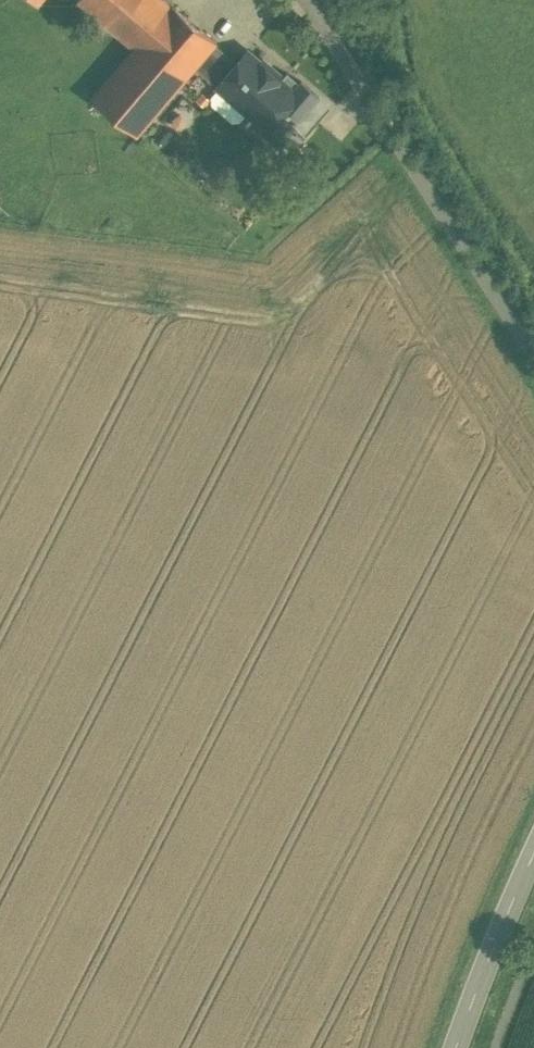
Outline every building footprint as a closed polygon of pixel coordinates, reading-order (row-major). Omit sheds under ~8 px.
[(166,0),(79,0),(79,1),(135,49),(94,96),(138,134),(196,68),(217,44),(166,0)] [(218,87),(239,63),(217,44),(196,68),(218,87)] [(248,53),(239,63),(218,87),(264,128),(283,106),(285,108),(299,91),(295,87),(284,78),(281,81),(248,53)] [(320,96),(301,80),(295,87),(299,91),(285,108),(289,112),(288,113),(288,114),(285,117),(306,135),(326,112),(325,108),(316,100),(320,96)]
